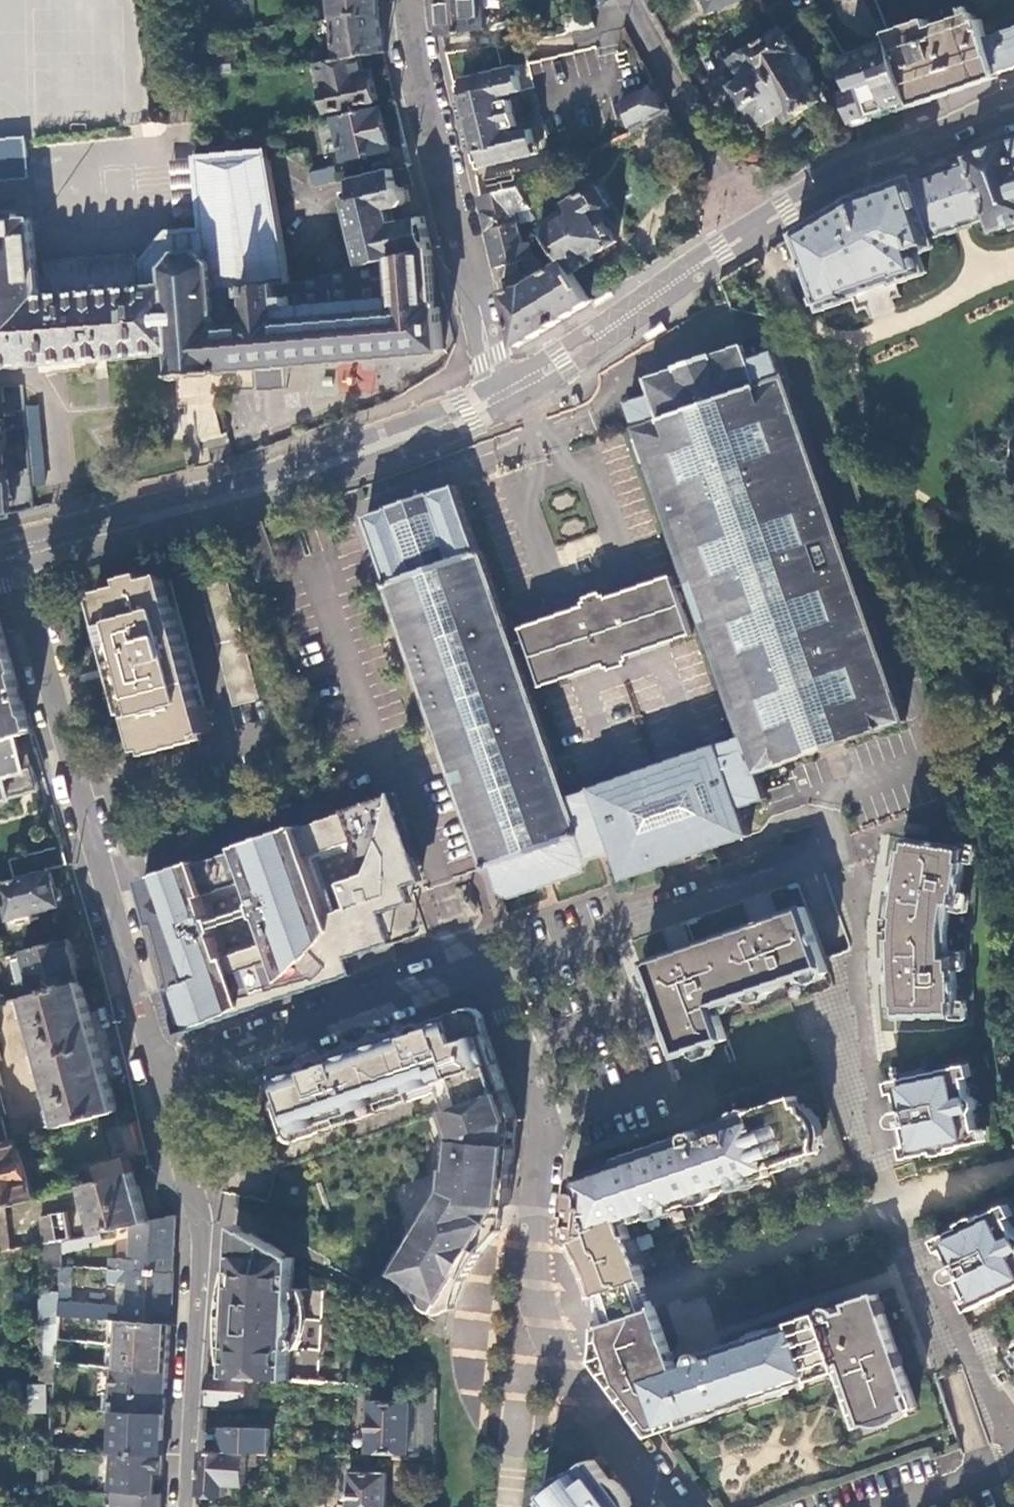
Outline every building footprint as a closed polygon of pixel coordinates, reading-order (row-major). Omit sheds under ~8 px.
[(334,18),(379,13),(378,0),(333,0),(334,18)] [(439,18),(440,36),(484,29),(483,5),(482,0),(438,0),(439,18)] [(709,12),(740,0),(705,0),(709,12)] [(787,0),(791,10),(813,2),(814,4),(824,0),(787,0)] [(986,38),(980,20),(976,21),(969,0),(937,0),(942,15),(888,34),(892,44),(914,100),(953,86),(997,70),(986,38)] [(590,17),(587,11),(565,15),(568,32),(596,27),(590,17)] [(379,13),(334,18),(338,60),(360,55),(382,54),(380,31),(379,13)] [(986,38),(997,70),(998,74),(1013,68),(1013,28),(986,38)] [(761,126),(782,114),(790,109),(794,117),(818,102),(792,58),(798,55),(784,30),(734,61),(747,81),(737,87),(761,126)] [(915,103),(914,100),(892,44),(875,50),(873,45),(857,50),(859,56),(847,60),(857,90),(844,95),(854,125),(890,112),(915,103)] [(360,55),(338,60),(308,65),(322,116),(379,101),(369,69),(362,70),(360,55)] [(478,154),(482,167),(535,154),(529,131),(510,135),(508,129),(517,127),(510,101),(501,103),(499,96),(520,91),(514,67),(461,80),(464,94),(459,96),(473,155),(478,154)] [(663,103),(655,86),(624,99),(629,127),(637,123),(667,110),(663,103)] [(391,150),(379,107),(328,119),(339,165),(391,150)] [(790,109),(782,114),(786,122),(794,117),(790,109)] [(637,123),(629,127),(630,133),(639,129),(637,123)] [(204,149),(196,151),(202,210),(204,230),(168,233),(145,260),(138,261),(137,254),(49,264),(49,270),(42,270),(37,270),(33,218),(20,219),(19,214),(0,215),(0,367),(23,365),(23,366),(43,365),(165,354),(167,371),(172,375),(172,378),(175,377),(176,380),(180,380),(179,377),(188,376),(189,378),(210,376),(212,394),(258,390),(256,366),(285,363),(442,350),(440,308),(437,308),(431,250),(428,250),(361,267),(291,284),(265,136),(204,149)] [(0,139),(0,181),(26,178),(23,137),(0,139)] [(1001,146),(918,175),(852,198),(823,216),(795,234),(806,264),(810,273),(822,308),(854,297),(899,281),(926,272),(919,252),(935,246),(932,237),(959,228),(963,227),(967,225),(989,218),(994,229),(1007,225),(1013,222),(1013,141),(1001,146)] [(202,142),(194,144),(196,151),(204,149),(202,142)] [(196,151),(170,154),(176,212),(202,210),(196,151)] [(314,188),(339,181),(334,165),(309,172),(314,188)] [(396,183),(393,169),(342,181),(347,203),(384,195),(382,185),(396,183)] [(384,195),(347,203),(350,211),(354,210),(358,227),(353,228),(357,242),(361,241),(365,258),(360,260),(361,267),(428,250),(426,242),(421,243),(417,226),(422,225),(420,218),(391,224),(388,210),(408,205),(406,193),(399,195),(396,183),(382,185),(384,195)] [(565,262),(573,273),(595,259),(593,255),(617,240),(600,212),(610,206),(597,185),(564,205),(567,210),(542,225),(560,253),(562,256),(565,262)] [(518,189),(481,198),(488,226),(498,268),(518,263),(527,260),(520,230),(515,213),(531,209),(518,189)] [(537,218),(531,209),(515,213),(520,230),(530,227),(528,221),(537,218)] [(545,264),(562,256),(560,253),(540,258),(545,264)] [(556,325),(591,302),(573,273),(565,262),(526,286),(525,284),(521,285),(521,288),(504,292),(510,315),(518,349),(556,325)] [(518,263),(498,268),(501,278),(516,274),(520,267),(518,263)] [(783,376),(774,351),(749,359),(743,345),(711,356),(710,354),(694,360),(678,365),(679,367),(647,378),(653,394),(628,403),(637,427),(634,427),(704,628),(742,736),(755,773),(906,721),(785,376),(783,376)] [(285,363),(256,366),(258,390),(287,387),(285,363)] [(11,498),(0,457),(0,501),(11,498)] [(389,508),(368,515),(390,581),(387,582),(399,618),(427,697),(454,774),(480,850),(486,866),(489,867),(497,891),(510,897),(583,872),(590,860),(615,851),(624,877),(747,835),(738,809),(765,799),(755,773),(742,736),(718,744),(718,743),(591,787),(592,788),(569,797),(531,689),(482,550),(480,550),(457,485),(433,493),(433,491),(404,501),(389,506),(389,508)] [(11,498),(0,501),(0,515),(14,512),(11,498)] [(194,568),(232,705),(258,699),(221,561),(194,568)] [(118,670),(140,750),(207,732),(164,573),(146,578),(143,572),(131,575),(121,577),(123,584),(97,592),(118,670)] [(692,633),(671,575),(617,594),(618,596),(609,599),(628,655),(692,633)] [(597,600),(577,607),(578,610),(588,607),(607,663),(618,659),(628,655),(609,599),(618,596),(617,594),(597,600)] [(522,626),(542,685),(607,663),(588,607),(578,610),(577,607),(522,626)] [(17,736),(31,732),(20,693),(0,621),(0,741),(17,736)] [(542,685),(531,689),(569,797),(592,788),(591,787),(718,743),(718,744),(742,736),(704,628),(692,633),(628,655),(618,659),(607,663),(542,685)] [(17,736),(0,741),(0,804),(3,804),(7,802),(8,800),(12,798),(11,797),(40,789),(36,775),(34,767),(26,769),(17,736)] [(218,1018),(357,972),(353,956),(395,940),(385,910),(414,899),(410,883),(424,877),(394,791),(381,796),(388,816),(381,847),(375,864),(378,898),(331,915),(335,927),(325,940),(306,960),(283,980),(252,1001),(218,1018)] [(388,816),(381,796),(354,805),(143,878),(183,1018),(196,1026),(218,1018),(252,1001),(283,980),(306,960),(325,940),(335,927),(331,915),(378,898),(375,864),(381,847),(388,816)] [(902,838),(901,845),(890,930),(892,1017),(957,1015),(957,970),(956,927),(967,849),(948,846),(948,842),(936,841),(936,844),(902,838)] [(57,886),(53,871),(21,880),(3,885),(14,927),(36,921),(34,913),(61,906),(57,886)] [(820,949),(804,906),(639,964),(670,1061),(724,1045),(730,1043),(723,1025),(717,1006),(827,968),(820,949)] [(77,959),(71,940),(26,952),(38,994),(83,982),(77,959)] [(83,982),(38,994),(28,997),(64,1126),(120,1112),(108,1070),(94,1019),(83,982)] [(448,1104),(504,1084),(481,1017),(462,1009),(434,1019),(435,1024),(429,1026),(427,1022),(415,1025),(415,1031),(409,1033),(407,1029),(385,1036),(384,1042),(379,1044),(367,1048),(363,1049),(357,1046),(334,1054),(335,1059),(330,1061),(326,1057),(316,1060),(314,1066),(310,1068),(307,1063),(278,1074),(297,1129),(440,1083),(448,1104)] [(963,1064),(893,1080),(900,1111),(897,1111),(893,1114),(891,1117),(892,1123),(892,1125),(897,1129),(900,1129),(904,1128),(906,1141),(901,1142),(898,1144),(896,1148),(897,1153),(901,1158),(908,1159),(928,1154),(934,1155),(945,1155),(956,1151),(964,1146),(979,1143),(973,1112),(976,1107),(976,1103),(974,1099),(969,1097),(963,1064)] [(448,1104),(450,1110),(507,1090),(505,1084),(504,1084),(448,1104)] [(448,1299),(454,1303),(459,1290),(463,1278),(470,1265),(478,1253),(488,1241),(499,1223),(496,1220),(506,1203),(508,1203),(512,1177),(517,1121),(507,1090),(450,1110),(459,1135),(458,1136),(456,1142),(454,1147),(452,1147),(450,1167),(452,1169),(449,1185),(435,1210),(401,1269),(424,1283),(422,1288),(446,1302),(448,1299)] [(10,1141),(3,1116),(7,1114),(0,1093),(0,1143),(10,1141)] [(619,1159),(573,1175),(569,1212),(572,1213),(571,1229),(567,1228),(578,1242),(586,1255),(591,1266),(601,1295),(647,1279),(627,1222),(786,1166),(787,1163),(787,1161),(819,1149),(817,1141),(819,1135),(818,1125),(815,1119),(803,1102),(799,1103),(795,1093),(749,1110),(743,1109),(739,1110),(731,1111),(727,1114),(726,1117),(706,1125),(697,1130),(694,1128),(690,1129),(687,1131),(687,1135),(670,1141),(660,1141),(618,1155),(619,1159)] [(10,1141),(0,1143),(0,1208),(5,1206),(33,1199),(24,1166),(16,1139),(10,1141)] [(93,1166),(97,1181),(126,1173),(121,1158),(93,1166)] [(139,1185),(135,1170),(126,1173),(97,1181),(88,1183),(102,1232),(120,1229),(134,1226),(150,1222),(139,1185)] [(5,1206),(0,1208),(0,1250),(10,1248),(5,1206)] [(939,1237),(933,1239),(930,1242),(929,1246),(929,1250),(931,1254),(935,1256),(939,1256),(941,1256),(946,1253),(952,1265),(948,1265),(943,1270),(944,1278),(946,1281),(950,1283),(955,1283),(959,1279),(974,1309),(1013,1289),(1013,1232),(1002,1206),(986,1215),(978,1216),(968,1219),(955,1227),(949,1233),(939,1237)] [(62,1240),(72,1238),(67,1211),(41,1216),(46,1243),(62,1240)] [(119,1260),(112,1260),(112,1270),(174,1273),(175,1249),(176,1217),(167,1219),(150,1222),(134,1226),(132,1261),(119,1260)] [(265,1239),(237,1223),(233,1282),(239,1282),(246,1263),(255,1252),(265,1239)] [(134,1226),(120,1229),(119,1260),(132,1261),(134,1226)] [(62,1240),(61,1255),(90,1249),(89,1243),(96,1242),(94,1234),(72,1238),(62,1240)] [(239,1282),(233,1282),(228,1376),(260,1379),(288,1381),(290,1347),(296,1347),(302,1336),(305,1318),(305,1300),(299,1287),(293,1286),(294,1255),(280,1254),(280,1247),(265,1239),(255,1252),(246,1263),(239,1282)] [(45,1266),(61,1267),(61,1255),(62,1240),(46,1243),(45,1266)] [(75,1281),(88,1282),(88,1269),(61,1267),(59,1292),(58,1319),(87,1320),(104,1322),(119,1322),(171,1325),(172,1299),(174,1273),(112,1270),(111,1270),(110,1282),(118,1282),(131,1283),(129,1308),(117,1307),(74,1304),(75,1281)] [(648,1279),(647,1279),(601,1295),(603,1308),(604,1316),(604,1326),(657,1308),(658,1308),(652,1291),(648,1279)] [(131,1283),(118,1282),(117,1307),(129,1308),(131,1283)] [(58,1319),(59,1292),(46,1293),(44,1324),(46,1324),(58,1324),(58,1319)] [(657,1308),(604,1326),(602,1358),(654,1428),(683,1418),(685,1424),(700,1419),(698,1413),(711,1408),(714,1413),(728,1408),(727,1402),(837,1363),(861,1424),(917,1404),(903,1363),(899,1364),(894,1350),(898,1349),(878,1292),(851,1301),(853,1308),(841,1312),(835,1299),(820,1303),(821,1311),(721,1345),(720,1342),(701,1349),(697,1353),(694,1356),(693,1360),(692,1363),(678,1368),(657,1308)] [(87,1328),(87,1320),(58,1319),(58,1324),(56,1356),(56,1364),(102,1368),(103,1352),(73,1350),(73,1328),(87,1328)] [(104,1322),(87,1320),(87,1328),(87,1332),(104,1333),(104,1322)] [(169,1347),(171,1325),(119,1322),(116,1369),(168,1372),(169,1347)] [(56,1356),(58,1324),(46,1324),(45,1356),(56,1356)] [(899,1364),(903,1363),(898,1349),(894,1350),(899,1364)] [(103,1395),(102,1411),(116,1412),(165,1415),(167,1393),(168,1372),(116,1369),(112,1368),(110,1396),(103,1395)] [(228,1376),(208,1375),(206,1404),(259,1407),(260,1379),(228,1376)] [(45,1413),(45,1384),(27,1384),(27,1413),(45,1413)] [(413,1389),(376,1386),(376,1394),(413,1397),(413,1389)] [(372,1402),(371,1427),(411,1429),(412,1406),(412,1403),(372,1402)] [(424,1429),(424,1407),(412,1406),(411,1429),(424,1429)] [(110,1432),(109,1451),(113,1451),(163,1454),(164,1434),(165,1415),(116,1412),(115,1432),(110,1432)] [(248,1452),(270,1453),(271,1429),(225,1427),(224,1443),(224,1452),(248,1452)] [(411,1429),(371,1427),(371,1452),(410,1453),(411,1451),(411,1429)] [(411,1429),(411,1451),(423,1451),(424,1429),(411,1429)] [(162,1472),(163,1454),(113,1451),(110,1492),(114,1493),(155,1496),(156,1478),(156,1472),(162,1472)] [(224,1452),(204,1451),(202,1481),(201,1494),(226,1495),(227,1484),(246,1485),(248,1452),(224,1452)] [(614,1477),(608,1482),(590,1458),(543,1493),(546,1496),(542,1499),(549,1506),(629,1506),(633,1504),(614,1477)] [(386,1475),(350,1473),(349,1506),(386,1506),(386,1475)] [(161,1496),(155,1496),(114,1493),(113,1506),(160,1506),(161,1496)]
